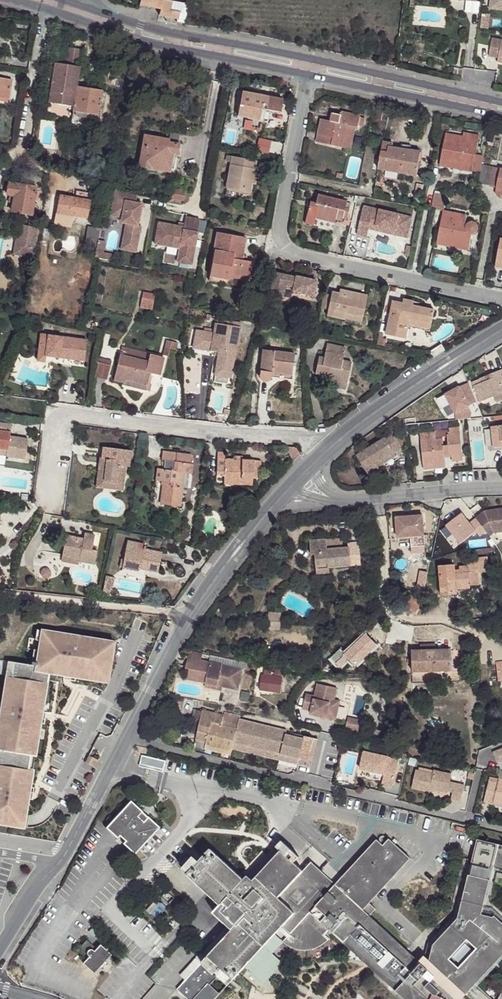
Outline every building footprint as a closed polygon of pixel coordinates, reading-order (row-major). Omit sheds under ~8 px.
[(139,5),(152,8),(161,9),(159,15),(177,19),(176,22),(185,24),(188,7),(172,4),(173,0),(141,0),(139,5)] [(490,9),(501,10),(501,0),(490,0),(490,9)] [(489,56),(501,58),(501,40),(492,38),(489,56)] [(55,63),(48,102),(74,106),(71,123),(88,125),(90,114),(98,115),(102,91),(76,87),(83,49),(66,47),(63,64),(55,63)] [(453,80),(461,82),(463,71),(454,70),(453,80)] [(0,78),(0,100),(8,102),(8,99),(9,99),(12,79),(0,78)] [(283,99),(238,91),(235,105),(239,105),(238,115),(260,119),(262,109),(280,112),(283,99)] [(321,119),(316,142),(341,148),(346,125),(356,127),(358,128),(358,125),(363,126),(364,118),(360,117),(360,116),(342,112),(341,115),(332,113),(331,121),(321,119)] [(346,125),(341,148),(351,150),(356,127),(346,125)] [(463,137),(445,134),(439,165),(452,168),(453,160),(460,162),(459,165),(473,168),(472,170),(480,171),(481,165),(482,156),(475,155),(479,136),(464,133),(463,137)] [(153,162),(171,165),(173,153),(178,154),(179,144),(169,142),(169,139),(144,135),(139,166),(152,169),(153,162)] [(378,169),(417,176),(421,152),(392,147),(393,144),(382,142),(378,169)] [(256,161),(227,155),(226,161),(231,162),(226,188),(250,193),(252,184),(254,175),(256,161)] [(453,160),(452,168),(479,173),(480,171),(472,170),(473,168),(459,165),(460,162),(453,160)] [(152,169),(170,172),(171,165),(153,162),(152,169)] [(478,183),(489,185),(493,167),(481,165),(480,171),(479,173),(478,183)] [(493,167),(489,185),(496,187),(496,189),(501,190),(501,169),(493,167)] [(37,187),(8,182),(6,195),(13,196),(11,212),(32,215),(32,214),(35,215),(37,204),(34,203),(35,200),(38,200),(40,191),(36,190),(37,187)] [(169,201),(180,203),(181,200),(184,201),(186,191),(172,188),(169,201)] [(137,194),(114,190),(110,216),(122,218),(125,224),(121,246),(137,249),(140,231),(137,230),(138,226),(142,204),(135,202),(137,194)] [(75,198),(51,193),(46,222),(58,224),(71,226),(73,215),(88,218),(92,193),(76,191),(75,198)] [(431,208),(443,211),(436,244),(447,246),(448,239),(454,240),(453,244),(469,247),(472,234),(476,233),(477,232),(478,230),(479,228),(477,224),(475,222),(473,221),(470,222),(468,223),(465,222),(466,215),(444,211),(447,194),(435,191),(431,208)] [(345,208),(346,202),(317,195),(315,203),(310,202),(305,223),(313,225),(315,218),(334,223),(335,219),(342,220),(342,218),(346,219),(349,209),(345,208)] [(407,238),(411,217),(363,206),(357,235),(367,237),(370,224),(398,231),(401,236),(407,238)] [(478,210),(487,218),(488,212),(478,210)] [(192,264),(200,219),(186,217),(184,227),(158,223),(154,244),(166,246),(167,241),(181,243),(180,248),(178,262),(192,264)] [(370,224),(369,229),(401,236),(398,231),(370,224)] [(34,258),(39,228),(23,225),(21,238),(16,237),(15,246),(21,247),(20,256),(34,258)] [(88,227),(85,246),(96,248),(97,240),(99,228),(88,227)] [(246,237),(217,232),(214,251),(210,276),(229,280),(230,277),(249,280),(252,262),(246,261),(242,260),(243,255),(246,237)] [(469,250),(469,247),(453,244),(454,240),(448,239),(447,246),(469,250)] [(96,248),(95,251),(103,253),(105,241),(97,240),(96,248)] [(13,254),(20,256),(21,247),(15,246),(13,254)] [(95,251),(94,257),(111,260),(112,254),(103,253),(95,251)] [(313,296),(316,281),(296,276),(296,277),(274,273),(270,295),(282,298),(284,285),(293,287),(292,291),(313,296)] [(143,292),(142,298),(154,301),(155,294),(143,292)] [(363,317),(367,295),(352,292),(351,296),(332,292),(327,315),(345,319),(346,314),(363,317)] [(142,298),(140,307),(152,310),(154,301),(142,298)] [(403,304),(393,301),(386,335),(406,339),(408,327),(419,329),(421,322),(431,324),(434,310),(413,306),(403,304)] [(363,317),(346,314),(345,319),(362,322),(363,317)] [(220,348),(235,351),(241,323),(216,318),(214,330),(204,328),(200,349),(219,352),(220,348)] [(430,331),(431,324),(421,322),(419,329),(430,331)] [(41,334),(39,344),(46,345),(44,355),(46,356),(65,358),(66,352),(71,353),(70,359),(85,361),(87,340),(41,334)] [(377,345),(385,347),(386,339),(383,338),(378,338),(377,345)] [(168,356),(169,348),(171,341),(166,340),(163,355),(168,356)] [(171,341),(169,348),(176,350),(178,343),(171,341)] [(39,344),(37,361),(45,362),(46,356),(44,355),(46,345),(39,344)] [(324,357),(319,356),(315,374),(329,377),(335,378),(335,380),(347,383),(351,362),(342,360),(345,347),(327,344),(324,357)] [(431,352),(434,357),(444,350),(441,346),(431,352)] [(164,358),(127,349),(126,356),(120,354),(114,380),(123,382),(125,383),(126,379),(148,384),(148,383),(150,373),(160,375),(164,358)] [(294,354),(262,350),(259,377),(260,379),(262,381),(264,382),(266,382),(269,380),(271,378),(272,373),(291,376),(294,354)] [(107,379),(111,366),(98,363),(95,376),(107,379)] [(501,392),(501,370),(472,383),(480,401),(501,392)] [(346,390),(347,383),(335,380),(335,378),(329,377),(327,386),(346,390)] [(148,384),(126,379),(125,383),(123,382),(123,385),(149,391),(151,384),(148,383),(148,384)] [(459,387),(466,397),(473,393),(468,382),(459,387)] [(459,387),(437,400),(443,409),(451,404),(456,414),(456,420),(471,418),(471,413),(467,407),(476,402),(473,393),(466,397),(459,387)] [(0,423),(0,455),(25,459),(28,439),(10,436),(11,424),(0,423)] [(494,424),(495,426),(492,427),(494,448),(501,447),(501,423),(494,424)] [(435,431),(420,433),(423,464),(445,462),(445,458),(444,455),(451,454),(452,457),(452,461),(463,460),(459,428),(449,429),(449,434),(447,435),(447,437),(448,445),(444,446),(443,439),(436,439),(435,438),(435,431)] [(449,434),(449,429),(435,431),(435,438),(447,437),(447,435),(449,434)] [(392,434),(357,455),(369,476),(380,470),(378,467),(376,463),(394,452),(400,448),(398,445),(393,437),(392,434)] [(131,451),(103,447),(102,458),(107,459),(104,481),(110,482),(110,489),(123,490),(125,472),(124,471),(125,466),(129,467),(131,451)] [(293,462),(301,455),(296,447),(285,447),(293,462)] [(161,504),(180,506),(182,487),(185,463),(191,464),(192,455),(163,452),(162,460),(166,460),(164,470),(158,469),(156,481),(163,482),(161,504)] [(218,452),(216,474),(224,475),(224,478),(253,479),(253,478),(260,478),(261,461),(242,460),(235,459),(225,459),(225,453),(218,452)] [(394,452),(376,463),(378,467),(396,456),(394,452)] [(104,481),(107,459),(102,458),(100,458),(96,487),(110,489),(110,482),(104,481)] [(191,464),(185,463),(182,487),(187,488),(189,474),(192,474),(194,464),(191,464)] [(204,497),(202,506),(222,511),(224,502),(204,497)] [(485,511),(476,518),(490,536),(494,533),(494,530),(501,529),(501,509),(485,511)] [(423,515),(395,517),(397,538),(410,537),(424,536),(423,515)] [(66,535),(62,556),(80,559),(79,562),(95,565),(97,551),(92,550),(95,535),(85,533),(84,538),(66,535)] [(425,546),(424,536),(410,537),(411,547),(425,546)] [(330,573),(329,568),(361,565),(359,548),(359,546),(348,547),(343,548),(343,544),(339,544),(338,539),(326,540),(326,539),(309,541),(311,555),(315,555),(317,574),(330,573)] [(139,569),(158,573),(162,553),(145,549),(145,546),(144,546),(145,545),(127,541),(124,560),(123,563),(120,563),(120,567),(123,567),(122,568),(139,571),(139,569)] [(62,556),(61,561),(78,565),(79,562),(80,559),(62,556)] [(472,559),(473,573),(478,572),(488,571),(487,557),(472,559)] [(454,565),(439,566),(442,596),(457,595),(456,589),(470,588),(470,586),(479,585),(478,572),(473,573),(472,559),(466,559),(467,566),(464,567),(459,567),(459,570),(460,574),(455,574),(455,571),(454,565)] [(112,589),(114,578),(106,576),(104,587),(112,589)] [(402,604),(415,614),(422,604),(409,595),(402,604)] [(281,613),(268,612),(267,630),(280,630),(280,629),(285,629),(285,622),(281,621),(281,613)] [(40,640),(41,635),(54,637),(55,632),(38,629),(36,639),(40,640)] [(115,642),(99,639),(98,644),(86,642),(86,637),(55,632),(54,637),(41,635),(35,666),(14,662),(11,677),(6,676),(3,692),(8,693),(6,706),(1,705),(0,713),(0,720),(4,721),(0,744),(0,824),(15,827),(17,813),(26,815),(28,800),(30,793),(31,783),(26,783),(35,727),(40,728),(45,698),(40,697),(42,684),(47,685),(49,673),(64,676),(70,677),(80,678),(80,673),(109,678),(115,642)] [(420,651),(412,651),(412,659),(412,664),(412,672),(435,671),(452,671),(451,650),(435,650),(420,651)] [(189,669),(187,680),(197,682),(201,661),(202,654),(189,651),(185,668),(189,669)] [(201,661),(197,682),(205,683),(223,687),(238,690),(242,669),(201,661)] [(272,671),(264,670),(262,690),(279,693),(281,677),(271,676),(272,671)] [(435,671),(412,672),(413,684),(436,683),(435,671)] [(108,683),(109,678),(80,673),(80,678),(108,683)] [(336,720),(340,701),(334,700),(337,689),(317,685),(314,696),(306,694),(302,709),(311,711),(310,714),(336,720)] [(182,709),(192,711),(195,702),(185,700),(182,709)] [(206,745),(232,752),(232,749),(234,744),(239,719),(240,716),(224,712),(223,715),(202,710),(202,711),(196,710),(195,714),(202,715),(200,721),(195,740),(206,743),(206,745)] [(361,735),(364,721),(347,718),(345,733),(361,735)] [(239,719),(234,744),(281,755),(279,760),(311,769),(318,739),(305,736),(304,739),(285,734),(286,731),(239,719)] [(378,723),(375,736),(389,739),(391,725),(378,723)] [(194,747),(231,755),(232,752),(206,745),(206,743),(195,740),(194,747)] [(234,744),(232,749),(279,760),(281,755),(234,744)] [(494,752),(498,763),(501,761),(501,749),(494,752)] [(382,783),(393,786),(399,760),(364,752),(360,769),(384,775),(382,783)] [(99,761),(89,755),(85,763),(95,768),(99,761)] [(433,774),(416,770),(412,789),(430,792),(430,789),(448,793),(448,791),(452,792),(451,799),(461,801),(465,785),(450,782),(452,774),(434,770),(433,774)] [(499,779),(498,783),(489,781),(484,802),(493,804),(493,803),(494,801),(501,803),(501,780),(499,779)] [(131,801),(108,825),(120,835),(126,841),(137,851),(159,827),(148,817),(147,818),(142,823),(137,817),(141,812),(142,811),(131,801)] [(142,823),(147,818),(141,812),(137,817),(142,823)] [(17,813),(15,827),(24,828),(26,815),(17,813)] [(120,835),(108,825),(106,828),(117,838),(120,835)] [(320,946),(327,941),(328,940),(323,935),(329,929),(404,998),(456,998),(455,998),(461,991),(471,998),(492,998),(476,984),(501,956),(501,923),(494,916),(493,917),(482,914),(493,866),(501,868),(501,845),(477,839),(457,918),(433,945),(427,969),(369,916),(375,909),(369,903),(410,859),(395,845),(398,842),(394,839),(392,842),(389,839),(383,846),(377,840),(335,884),(330,890),(318,879),(323,873),(311,862),(303,871),(294,863),(281,850),(262,871),(256,877),(253,880),(247,875),(244,880),(210,849),(199,861),(187,874),(220,905),(213,913),(232,930),(177,990),(187,998),(216,998),(220,994),(210,985),(223,971),(233,980),(245,967),(263,984),(275,956),(273,954),(264,946),(275,934),(282,926),(290,934),(283,942),(287,945),(291,947),(294,949),(303,951),(312,950),(316,948),(320,946)] [(134,854),(137,851),(126,841),(123,844),(134,854)] [(281,850),(294,863),(299,857),(281,841),(276,847),(281,850)] [(256,877),(262,871),(256,864),(255,850),(246,850),(247,869),(256,877)] [(182,869),(187,874),(199,861),(193,856),(182,869)] [(323,873),(318,879),(330,890),(335,884),(323,873)] [(161,898),(168,905),(175,898),(167,891),(161,898)] [(275,934),(264,946),(273,954),(283,942),(275,934)] [(107,960),(111,955),(100,944),(96,949),(86,940),(77,950),(83,956),(85,953),(89,956),(83,963),(94,973),(99,968),(103,969),(108,964),(107,960)]
